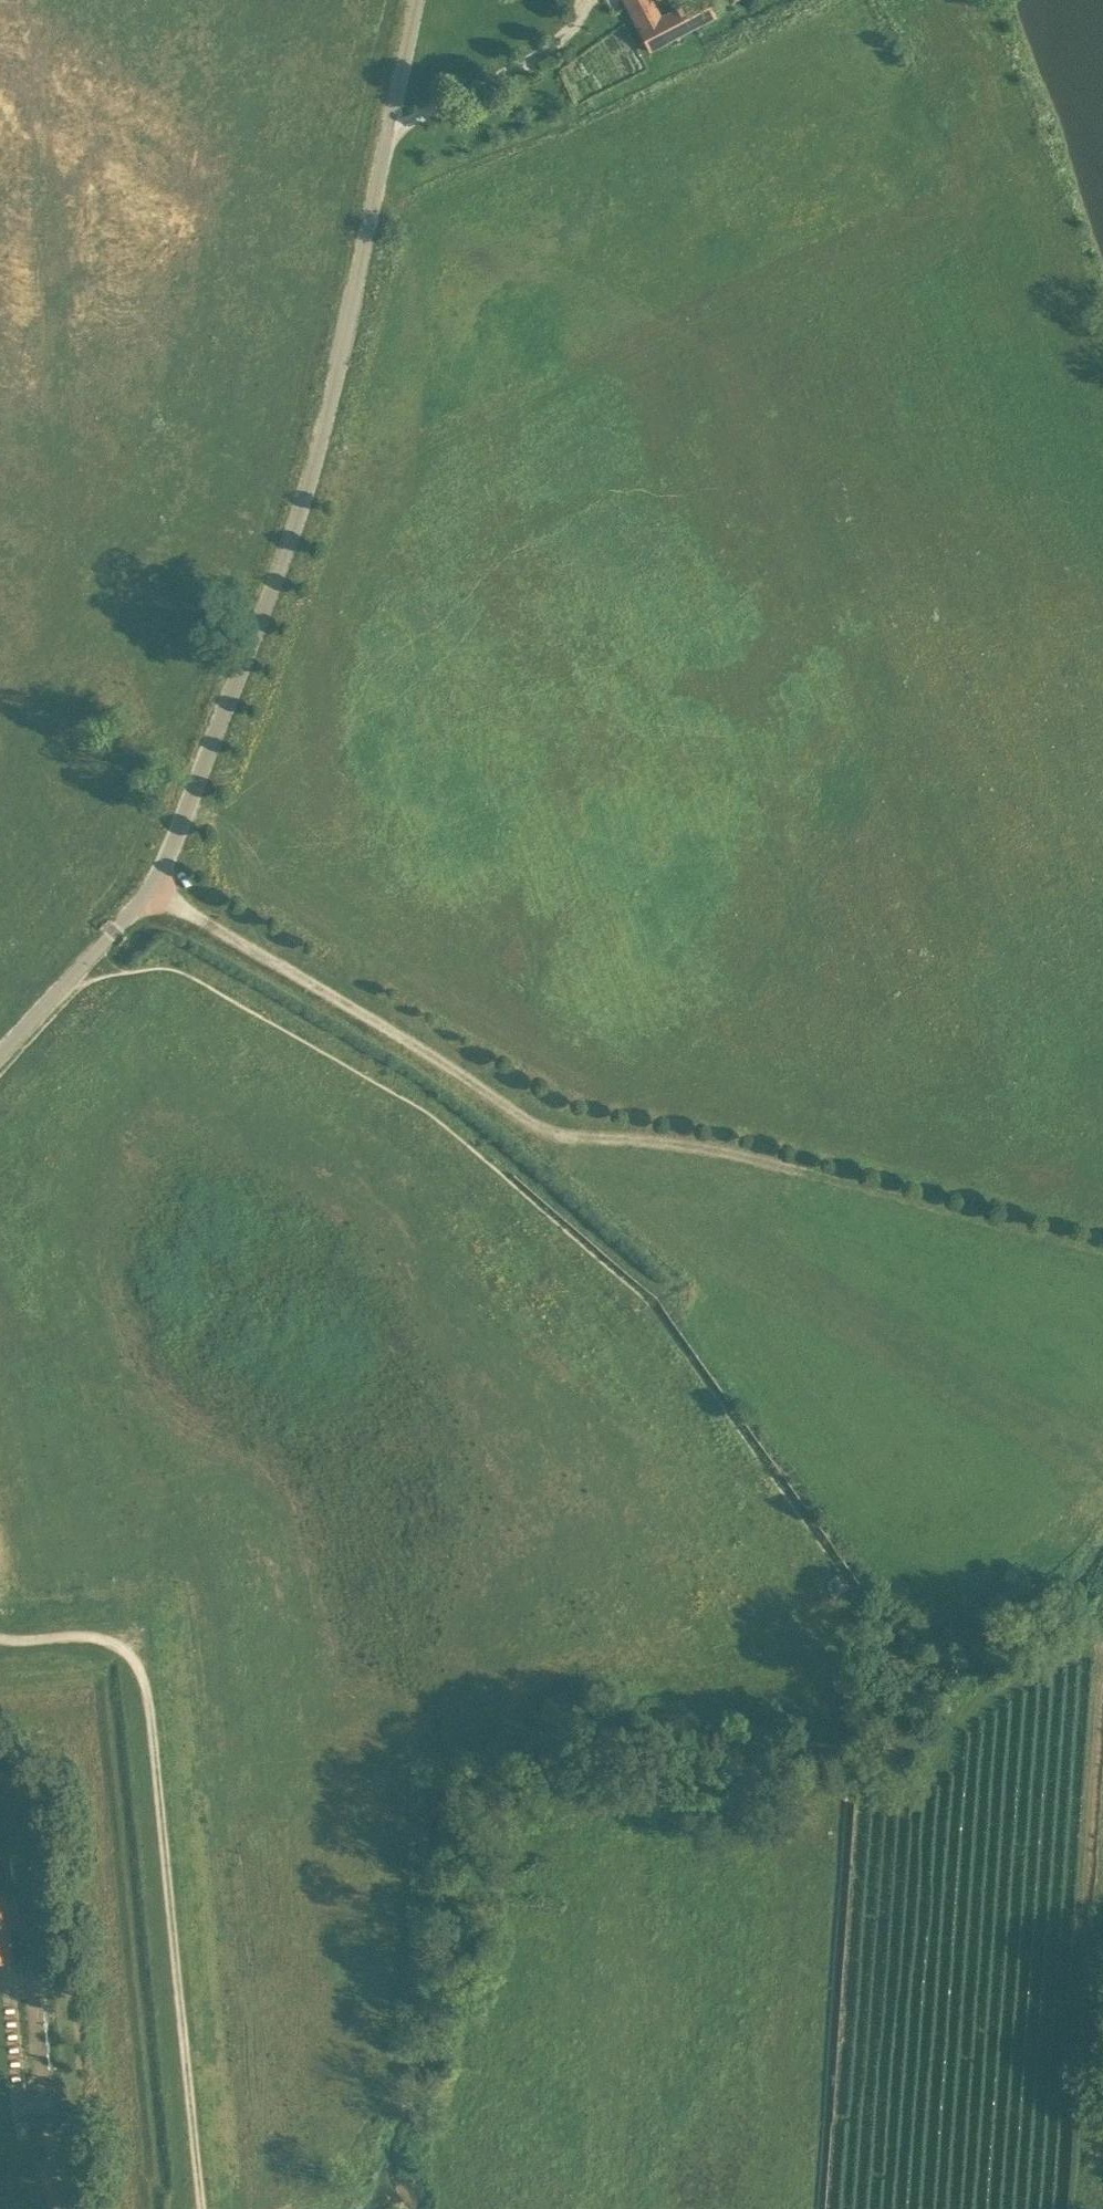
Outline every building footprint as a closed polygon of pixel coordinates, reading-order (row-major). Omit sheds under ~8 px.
[(683,34),(716,16),(708,0),(690,0),(671,10),(683,34)]
